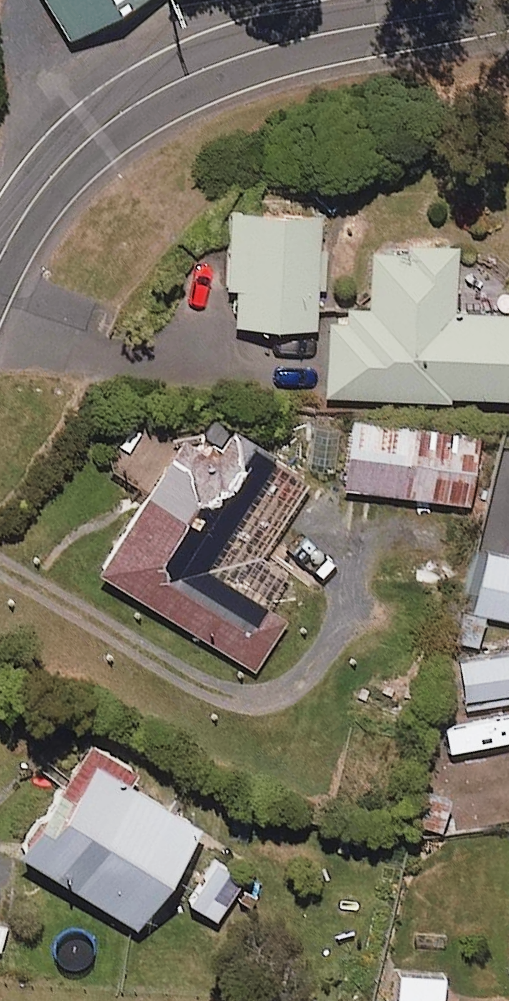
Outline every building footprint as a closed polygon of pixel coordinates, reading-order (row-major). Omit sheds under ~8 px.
[(66,33),(124,0),(47,0),(66,33)] [(232,315),(315,315),(315,281),(327,281),(327,240),(315,240),(315,197),(224,197),(224,277),(232,277),(232,315)] [(453,255),(441,255),(441,238),(406,238),(406,245),(370,245),(370,308),(349,308),(349,322),(328,322),(329,399),(508,398),(508,312),(454,312),(453,255)] [(218,413),(202,439),(178,424),(140,484),(92,560),(252,662),(284,611),(199,557),(270,447),(218,413)] [(464,495),(472,429),(365,416),(363,432),(345,430),(339,479),(464,495)] [(460,646),(479,650),(486,619),(508,624),(508,560),(482,553),(460,646)] [(466,662),(472,702),(508,696),(508,655),(466,662)] [(125,754),(81,725),(10,836),(129,913),(194,813),(119,764),(125,754)] [(240,867),(210,849),(184,892),(214,910),(240,867)] [(441,968),(394,966),(392,996),(440,999),(441,968)]
